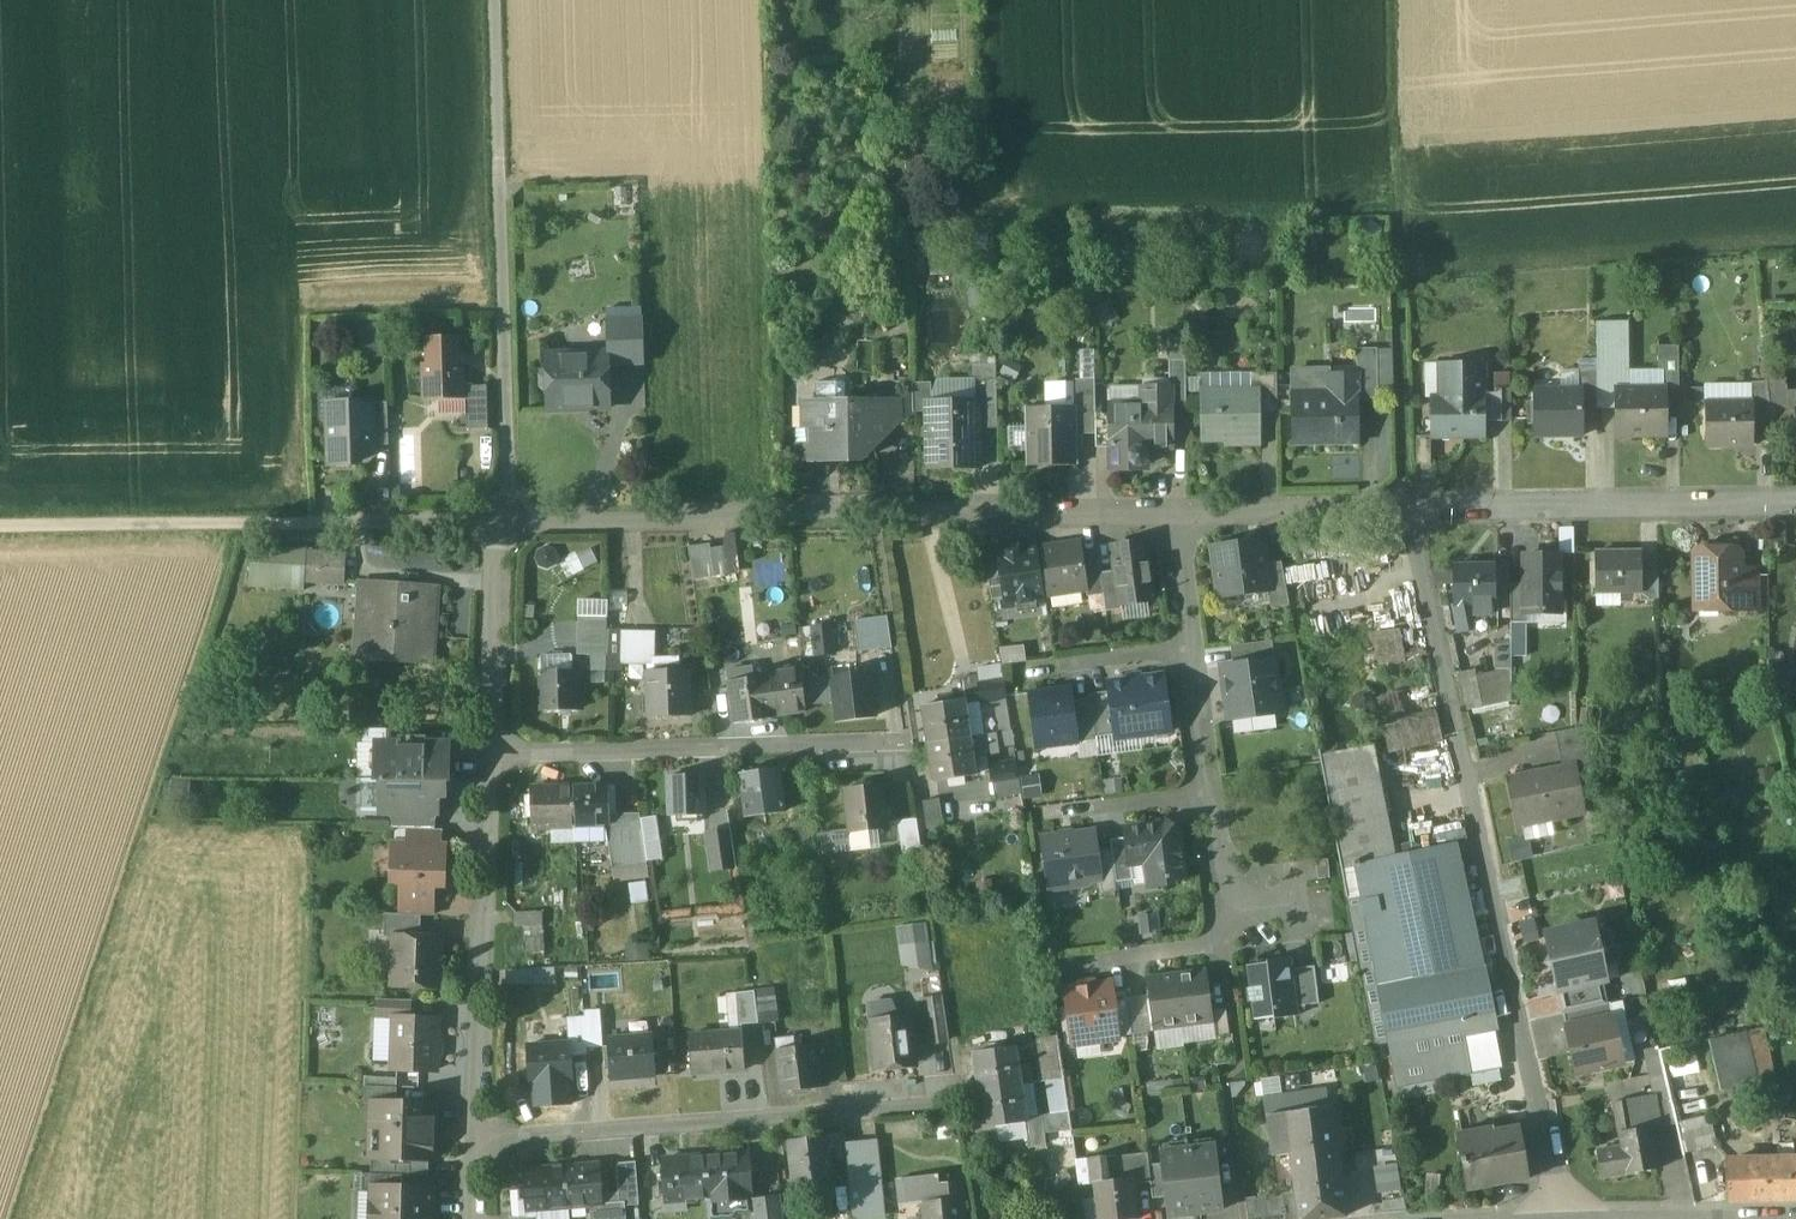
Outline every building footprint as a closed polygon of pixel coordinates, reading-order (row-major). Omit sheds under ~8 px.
[(643,320),(612,321),(613,364),(644,363),(643,320)] [(1628,322),(1597,322),(1598,370),(1598,409),(1617,408),(1617,398),(1623,398),(1623,389),(1629,389),(1628,322)] [(460,336),(426,337),(427,364),(422,364),(423,400),(466,399),(466,387),(465,363),(460,363),(460,336)] [(1680,390),(1679,345),(1663,346),(1664,357),(1659,357),(1659,372),(1664,372),(1664,389),(1665,389),(1666,390),(1680,390)] [(1377,349),(1357,349),(1357,373),(1358,373),(1359,395),(1378,394),(1377,349)] [(608,354),(548,355),(548,371),(546,371),(541,376),(542,386),(547,391),(549,391),(549,410),(609,409),(608,354)] [(1186,361),(1170,361),(1170,388),(1171,388),(1172,406),(1186,406),(1186,361)] [(1485,437),(1484,363),(1439,363),(1440,398),(1430,398),(1431,421),(1440,421),(1440,437),(1485,437)] [(1598,409),(1598,370),(1579,371),(1580,390),(1583,390),(1583,409),(1598,409)] [(1331,393),(1293,394),(1293,386),(1291,387),(1292,444),(1359,443),(1359,402),(1359,395),(1358,373),(1357,373),(1331,373),(1331,393)] [(1277,414),(1277,374),(1251,374),(1252,392),(1261,391),(1261,414),(1277,414)] [(842,380),(819,381),(816,384),(817,401),(846,399),(845,383),(842,380)] [(997,380),(976,381),(976,402),(978,402),(978,429),(998,429),(997,380)] [(1095,380),(1073,380),(1074,407),(1075,407),(1076,432),(1095,432),(1095,380)] [(1768,382),(1752,383),(1753,396),(1769,394),(1769,393),(1768,382)] [(487,386),(466,387),(466,399),(467,429),(488,429),(487,386)] [(1172,406),(1171,388),(1170,388),(1143,389),(1143,406),(1110,406),(1110,413),(1110,414),(1111,448),(1111,470),(1138,469),(1139,466),(1142,466),(1147,461),(1147,457),(1151,457),(1156,452),(1156,449),(1172,448),(1172,406)] [(1511,388),(1494,389),(1495,422),(1512,422),(1511,388)] [(1143,406),(1143,389),(1110,389),(1110,406),(1143,406)] [(1629,389),(1623,389),(1623,398),(1617,398),(1617,408),(1618,435),(1666,435),(1666,390),(1665,389),(1664,389),(1629,389)] [(1583,409),(1583,390),(1580,390),(1543,390),(1543,406),(1534,406),(1534,436),(1583,435),(1583,409)] [(1261,414),(1261,391),(1252,392),(1200,392),(1201,441),(1241,440),(1241,445),(1261,445),(1261,414)] [(1769,393),(1769,394),(1772,432),(1795,431),(1795,425),(1795,410),(1789,410),(1788,391),(1769,393)] [(1769,394),(1753,396),(1752,403),(1754,403),(1754,432),(1772,432),(1769,394)] [(817,401),(805,401),(806,428),(796,428),(797,455),(841,453),(841,458),(861,457),(885,432),(885,397),(846,399),(817,401)] [(976,402),(928,403),(929,463),(954,463),(954,467),(979,467),(978,429),(978,402),(976,402)] [(370,403),(342,404),(342,417),(329,417),(330,462),(336,461),(336,467),(350,467),(350,461),(361,461),(375,446),(375,440),(371,437),(370,403)] [(388,403),(370,403),(371,437),(375,440),(375,446),(389,445),(388,403)] [(1752,403),(1713,403),(1713,421),(1706,421),(1706,446),(1754,445),(1754,432),(1754,403),(1752,403)] [(1074,407),(1027,408),(1028,467),(1076,466),(1076,432),(1075,407),(1074,407)] [(1110,414),(1096,415),(1095,432),(1096,448),(1111,448),(1110,414)] [(1431,465),(1431,436),(1417,436),(1417,465),(1431,465)] [(1264,541),(1212,547),(1219,597),(1269,591),(1271,590),(1267,564),(1264,541)] [(1080,542),(1038,549),(1045,596),(1087,590),(1088,590),(1082,554),(1080,542)] [(1146,542),(1113,546),(1116,571),(1120,605),(1122,604),(1153,600),(1146,542)] [(1037,544),(999,550),(1007,598),(1008,607),(1046,601),(1045,596),(1038,549),(1037,544)] [(708,546),(689,549),(694,579),(713,576),(708,546)] [(307,552),(253,548),(250,586),(305,589),(305,581),(307,552)] [(1734,550),(1700,551),(1696,556),(1697,603),(1715,603),(1721,608),(1739,608),(1739,610),(1740,610),(1739,574),(1739,555),(1734,550)] [(344,555),(307,552),(305,581),(343,583),(344,555)] [(1099,552),(1082,554),(1088,590),(1087,590),(1088,597),(1104,595),(1101,573),(1099,552)] [(1641,552),(1595,553),(1596,593),(1640,593),(1641,592),(1641,573),(1641,552)] [(1000,555),(986,557),(992,600),(1007,598),(1000,555)] [(1560,555),(1524,555),(1524,561),(1524,583),(1525,613),(1526,613),(1561,613),(1560,555)] [(1287,563),(1287,579),(1333,576),(1332,561),(1287,563)] [(1282,562),(1267,564),(1271,590),(1269,591),(1271,607),(1290,604),(1282,562)] [(1495,604),(1494,566),(1453,567),(1454,605),(1465,605),(1495,604)] [(1116,571),(1101,573),(1104,595),(1106,612),(1122,609),(1122,604),(1120,605),(1116,571)] [(1659,572),(1641,573),(1641,592),(1640,593),(1640,601),(1659,601),(1659,572)] [(1756,574),(1739,574),(1740,610),(1757,610),(1756,574)] [(1525,613),(1524,583),(1510,583),(1511,623),(1526,623),(1526,613),(1525,613)] [(431,590),(368,585),(362,660),(426,665),(431,590)] [(571,614),(603,615),(604,598),(571,597),(571,614)] [(1495,604),(1465,605),(1468,618),(1475,616),(1478,630),(1496,627),(1495,604)] [(1475,616),(1468,618),(1465,605),(1454,605),(1460,633),(1478,630),(1475,616)] [(607,617),(578,617),(578,655),(591,655),(607,655),(607,617)] [(887,618),(872,620),(876,649),(891,647),(887,618)] [(872,620),(856,623),(861,651),(876,649),(872,620)] [(831,625),(813,627),(816,656),(834,654),(831,625)] [(655,633),(623,632),(622,655),(622,663),(654,665),(655,633)] [(1272,641),(1231,646),(1233,665),(1275,660),(1272,641)] [(541,655),(541,672),(574,671),(573,655),(541,655)] [(607,655),(591,655),(591,669),(607,669),(607,655)] [(622,655),(607,655),(607,669),(622,669),(622,663),(622,655)] [(1275,660),(1223,667),(1229,719),(1282,712),(1275,660)] [(850,665),(831,667),(832,678),(851,676),(850,665)] [(802,666),(775,670),(776,675),(767,676),(767,677),(772,717),(806,711),(806,704),(805,704),(803,680),(802,666)] [(747,668),(727,671),(729,682),(748,679),(747,668)] [(688,670),(648,672),(650,717),(690,716),(688,670)] [(1476,670),(1461,673),(1468,711),(1482,708),(1476,670)] [(574,671),(541,672),(543,711),(577,710),(575,671),(574,671)] [(727,671),(714,672),(716,688),(729,686),(729,682),(727,671)] [(851,676),(832,678),(835,701),(837,720),(875,716),(870,674),(851,676)] [(1163,675),(1109,682),(1116,734),(1117,739),(1171,732),(1163,675)] [(978,676),(960,679),(964,700),(964,701),(965,700),(966,705),(981,703),(978,684),(979,683),(978,676)] [(748,679),(729,682),(729,686),(734,724),(773,719),(772,717),(767,677),(748,679)] [(832,678),(804,680),(806,704),(835,701),(832,678)] [(979,683),(978,684),(981,703),(995,700),(1007,698),(1004,679),(979,683)] [(1070,688),(1030,693),(1038,748),(1078,743),(1072,701),(1070,688)] [(1110,692),(1090,694),(1091,698),(1096,737),(1097,737),(1116,734),(1110,692)] [(1007,698),(995,700),(1000,733),(1012,732),(1007,698)] [(1091,698),(1072,701),(1078,743),(1097,741),(1097,737),(1096,737),(1091,698)] [(964,700),(922,706),(928,744),(970,738),(968,719),(966,705),(965,700),(964,701),(964,700)] [(978,718),(968,719),(970,738),(981,736),(978,718)] [(1586,727),(1556,733),(1560,752),(1591,746),(1586,727)] [(416,744),(416,729),(387,729),(387,743),(416,744)] [(1000,733),(995,734),(997,743),(1013,741),(1012,732),(1000,733)] [(981,736),(970,738),(973,756),(984,755),(981,736)] [(970,738),(928,744),(933,782),(976,775),(973,756),(970,738)] [(387,743),(378,743),(377,778),(381,778),(446,779),(448,779),(448,744),(416,744),(387,743)] [(1374,745),(1320,756),(1341,868),(1396,856),(1374,745)] [(1591,746),(1560,752),(1563,768),(1575,765),(1576,767),(1595,763),(1591,746)] [(1016,761),(990,765),(993,782),(1019,778),(1016,761)] [(1563,768),(1509,778),(1518,826),(1584,813),(1576,767),(1575,765),(1563,768)] [(779,770),(741,775),(747,817),(765,814),(785,812),(779,770)] [(704,775),(669,776),(670,816),(705,815),(704,775)] [(446,779),(381,778),(380,813),(392,813),(436,814),(438,814),(438,796),(445,796),(446,779)] [(1019,778),(993,782),(995,797),(1021,793),(1019,778)] [(608,786),(574,787),(575,827),(610,825),(609,815),(608,786)] [(883,786),(845,790),(850,832),(876,829),(888,828),(883,786)] [(574,787),(531,788),(532,828),(553,827),(575,827),(574,787)] [(938,799),(923,801),(927,828),(942,826),(938,799)] [(741,809),(730,811),(731,822),(730,822),(734,844),(745,843),(742,821),(741,809)] [(436,814),(392,813),(392,828),(410,828),(435,830),(436,814)] [(765,814),(747,817),(748,827),(767,825),(765,814)] [(641,815),(609,815),(610,825),(612,867),(647,867),(645,843),(645,842),(641,819),(641,815)] [(656,816),(641,819),(645,842),(645,843),(660,840),(656,816)] [(917,819),(898,822),(903,855),(922,852),(917,819)] [(1166,823),(1125,828),(1127,838),(1130,865),(1132,865),(1146,863),(1149,883),(1185,878),(1179,833),(1180,831),(1178,830),(1169,823),(1169,822),(1167,821),(1166,823)] [(730,825),(706,828),(710,852),(734,849),(730,825)] [(575,827),(553,827),(554,842),(575,842),(575,827)] [(435,830),(410,828),(410,845),(440,846),(440,830),(435,830)] [(850,832),(832,833),(834,852),(878,847),(876,829),(850,832)] [(1095,832),(1042,839),(1048,882),(1057,881),(1058,890),(1087,886),(1087,881),(1101,879),(1101,878),(1098,851),(1095,832)] [(832,833),(818,835),(820,853),(834,852),(832,833)] [(1127,838),(1111,840),(1117,883),(1134,880),(1132,865),(1130,865),(1127,838)] [(1396,856),(1341,868),(1347,898),(1361,895),(1390,1044),(1430,1036),(1497,1023),(1486,965),(1485,965),(1471,902),(1470,902),(1457,842),(1396,856)] [(410,845),(394,844),(392,881),(407,881),(406,898),(406,899),(433,900),(433,885),(444,885),(445,847),(440,846),(410,845)] [(1112,849),(1098,851),(1101,878),(1115,877),(1112,849)] [(1328,859),(1316,861),(1318,879),(1330,878),(1328,859)] [(1115,877),(1101,878),(1101,879),(1103,893),(1117,891),(1115,877)] [(433,900),(406,899),(406,898),(402,897),(401,914),(402,915),(421,915),(432,916),(433,900)] [(542,912),(516,913),(516,927),(542,926),(542,912)] [(421,915),(402,915),(401,914),(386,914),(385,937),(394,937),(394,936),(421,937),(421,915)] [(896,965),(927,965),(927,922),(897,922),(896,965)] [(1593,924),(1547,934),(1551,954),(1545,964),(1554,969),(1559,991),(1601,981),(1606,980),(1601,960),(1608,950),(1598,943),(1593,924)] [(421,937),(394,936),(394,937),(392,986),(440,988),(441,968),(446,969),(446,957),(441,957),(442,937),(421,937)] [(543,938),(526,939),(526,953),(543,952),(543,938)] [(1291,958),(1267,961),(1267,964),(1248,966),(1251,988),(1246,988),(1248,1002),(1253,1002),(1255,1019),(1274,1016),(1274,1018),(1298,1015),(1297,1007),(1292,970),(1291,958)] [(553,982),(552,965),(503,967),(503,983),(553,982)] [(1315,967),(1292,970),(1297,1007),(1319,1004),(1315,967)] [(1207,969),(1175,973),(1182,1027),(1214,1023),(1212,1011),(1207,969)] [(1175,973),(1146,977),(1153,1031),(1182,1027),(1175,973)] [(1601,981),(1559,991),(1564,1014),(1606,1005),(1601,981)] [(1112,982),(1066,988),(1073,1045),(1119,1039),(1119,1036),(1113,992),(1112,982)] [(776,989),(755,992),(759,1023),(780,1020),(776,989)] [(1127,990),(1113,992),(1119,1036),(1133,1034),(1127,990)] [(755,992),(738,994),(741,1024),(759,1023),(755,992)] [(943,998),(924,1001),(930,1043),(949,1040),(943,998)] [(411,1001),(379,1000),(378,1018),(394,1018),(410,1018),(411,1001)] [(1606,1005),(1564,1014),(1567,1027),(1613,1017),(1610,1004),(1606,1005)] [(1227,1009),(1212,1011),(1214,1023),(1216,1037),(1230,1035),(1227,1009)] [(890,1011),(871,1013),(872,1023),(891,1021),(890,1011)] [(602,1016),(585,1017),(585,1025),(587,1048),(604,1047),(602,1016)] [(1613,1017),(1567,1027),(1577,1073),(1624,1063),(1614,1017),(1613,1017)] [(410,1018),(394,1018),(392,1069),(437,1070),(438,1052),(440,1052),(441,1038),(438,1038),(439,1019),(410,1018)] [(891,1021),(872,1023),(877,1067),(916,1062),(911,1019),(891,1021)] [(585,1025),(568,1027),(569,1044),(571,1043),(572,1055),(588,1054),(587,1048),(585,1025)] [(1772,1063),(1764,1029),(1746,1033),(1757,1083),(1775,1079),(1772,1063)] [(743,1031),(690,1035),(693,1074),(746,1070),(743,1031)] [(1746,1033),(1710,1040),(1720,1091),(1757,1083),(1746,1033)] [(653,1035),(609,1039),(612,1080),(656,1076),(653,1035)] [(1430,1036),(1390,1044),(1394,1065),(1435,1058),(1430,1036)] [(795,1037),(776,1039),(777,1050),(796,1047),(795,1037)] [(1058,1041),(1038,1044),(1044,1081),(1045,1081),(1063,1078),(1064,1078),(1058,1041)] [(569,1044),(528,1047),(531,1086),(574,1082),(572,1055),(571,1043),(569,1044)] [(796,1047),(777,1050),(782,1093),(821,1088),(815,1045),(796,1047)] [(1017,1047),(974,1053),(980,1091),(1022,1084),(1020,1066),(1017,1047)] [(1511,1048),(1499,1049),(1501,1070),(1513,1068),(1511,1048)] [(1659,1049),(1646,1052),(1652,1080),(1665,1077),(1659,1049)] [(1435,1058),(1394,1065),(1398,1086),(1439,1078),(1435,1058)] [(1030,1064),(1020,1066),(1022,1084),(1033,1083),(1030,1064)] [(1665,1077),(1652,1080),(1656,1103),(1671,1101),(1665,1077)] [(1063,1078),(1045,1081),(1050,1114),(1069,1111),(1063,1078)] [(1033,1083),(1022,1084),(1025,1103),(1035,1101),(1033,1083)] [(1022,1084),(980,1091),(985,1128),(1026,1122),(1028,1122),(1027,1117),(1025,1103),(1022,1084)] [(397,1087),(365,1086),(365,1104),(374,1104),(374,1103),(397,1103),(397,1087)] [(1629,1101),(1615,1103),(1620,1132),(1634,1130),(1629,1101)] [(1671,1101),(1656,1103),(1660,1128),(1676,1125),(1676,1124),(1671,1101)] [(397,1103),(374,1103),(374,1104),(372,1154),(379,1155),(379,1157),(429,1159),(434,1159),(436,1105),(397,1103)] [(1286,1113),(1291,1154),(1297,1193),(1300,1218),(1321,1218),(1346,1216),(1339,1167),(1338,1167),(1330,1107),(1286,1113)] [(1050,1114),(1043,1115),(1045,1133),(1046,1133),(1071,1130),(1069,1111),(1050,1114)] [(1286,1113),(1268,1115),(1274,1156),(1291,1154),(1286,1113)] [(1043,1115),(1027,1117),(1028,1122),(1026,1122),(1030,1146),(1047,1144),(1046,1133),(1045,1133),(1043,1115)] [(1711,1116),(1676,1124),(1676,1125),(1683,1155),(1718,1146),(1711,1116)] [(1520,1127),(1458,1138),(1467,1190),(1529,1179),(1520,1127)] [(1634,1130),(1620,1132),(1622,1147),(1627,1174),(1627,1175),(1659,1170),(1652,1127),(1634,1130)] [(846,1134),(827,1136),(830,1160),(848,1158),(847,1150),(846,1134)] [(827,1136),(789,1141),(794,1183),(832,1178),(830,1160),(827,1136)] [(1229,1144),(1214,1146),(1216,1163),(1231,1161),(1229,1144)] [(1214,1146),(1162,1152),(1163,1164),(1167,1197),(1170,1216),(1222,1210),(1216,1163),(1214,1146)] [(1622,1147),(1597,1151),(1601,1178),(1627,1174),(1622,1147)] [(865,1148),(847,1150),(848,1158),(851,1186),(869,1185),(865,1148)] [(750,1153),(706,1157),(709,1198),(751,1195),(753,1195),(750,1153)] [(1148,1153),(1118,1156),(1120,1179),(1134,1178),(1134,1184),(1151,1182),(1149,1165),(1148,1153)] [(429,1159),(379,1157),(379,1155),(372,1154),(371,1173),(404,1174),(429,1175),(429,1159)] [(1105,1156),(1089,1158),(1089,1159),(1090,1169),(1106,1167),(1105,1156)] [(706,1157),(662,1160),(666,1201),(708,1198),(709,1198),(706,1157)] [(1089,1159),(1076,1160),(1080,1185),(1092,1184),(1090,1169),(1089,1159)] [(1373,1164),(1377,1191),(1399,1187),(1394,1160),(1373,1164)] [(636,1162),(617,1164),(620,1202),(625,1202),(625,1206),(639,1205),(636,1162)] [(1727,1164),(1729,1203),(1795,1202),(1795,1162),(1727,1164)] [(1163,1164),(1149,1165),(1151,1182),(1153,1199),(1167,1197),(1163,1164)] [(600,1165),(566,1167),(570,1207),(593,1205),(604,1204),(600,1165)] [(566,1167),(523,1171),(526,1211),(570,1207),(566,1167)] [(1107,1181),(1106,1167),(1090,1169),(1092,1184),(1095,1184),(1099,1218),(1138,1218),(1134,1184),(1134,1178),(1120,1179),(1107,1181)] [(371,1173),(362,1173),(362,1192),(373,1192),(373,1188),(403,1189),(404,1174),(371,1173)] [(912,1178),(901,1179),(904,1205),(922,1203),(924,1218),(964,1218),(963,1211),(969,1211),(968,1202),(962,1203),(959,1182),(940,1184),(939,1175),(912,1178)] [(869,1185),(851,1186),(854,1218),(880,1216),(877,1184),(869,1185)] [(373,1188),(373,1192),(373,1218),(432,1218),(433,1190),(403,1189),(373,1188)] [(1279,1195),(1282,1218),(1300,1218),(1297,1193),(1279,1195)] [(708,1198),(709,1218),(731,1218),(734,1218),(739,1214),(753,1212),(751,1200),(751,1195),(709,1198),(708,1198)] [(751,1200),(753,1212),(754,1218),(784,1218),(781,1196),(751,1200)] [(604,1204),(593,1205),(594,1218),(626,1218),(625,1206),(625,1202),(620,1202),(604,1204)] [(526,1211),(527,1216),(537,1215),(537,1218),(571,1218),(570,1207),(526,1211)]
